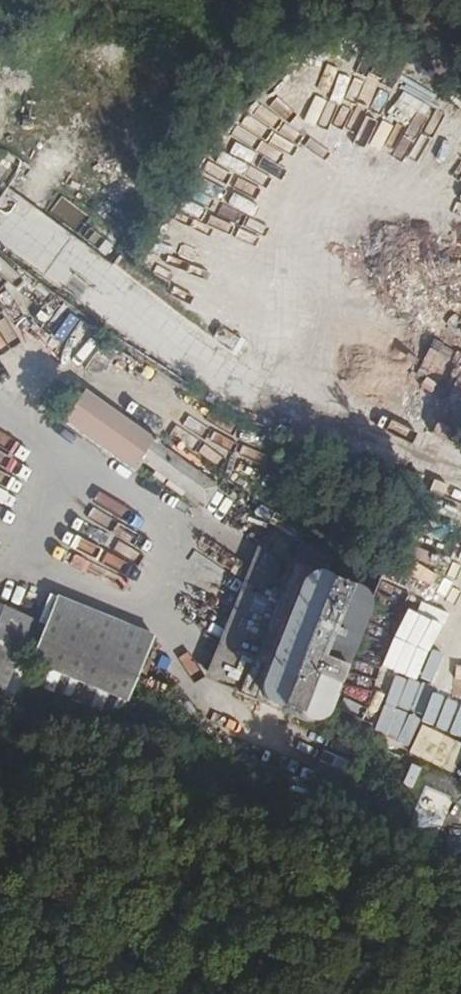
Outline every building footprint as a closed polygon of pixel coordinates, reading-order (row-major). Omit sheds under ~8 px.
[(153,273),(171,228),(159,224),(141,268),(153,273)] [(184,307),(171,300),(162,314),(175,322),(184,307)] [(56,309),(43,332),(59,340),(71,316),(56,309)] [(141,460),(203,506),(216,488),(215,487),(216,486),(87,392),(67,418),(135,468),(141,460)] [(236,485),(223,476),(216,486),(215,487),(216,488),(228,497),(236,485)] [(295,559),(259,544),(205,677),(240,691),(295,559)] [(295,559),(240,691),(460,784),(460,566),(446,558),(432,588),(387,568),(375,592),(295,559)] [(159,636),(61,596),(32,662),(131,703),(159,636)] [(8,663),(27,618),(0,607),(0,682),(8,663)]
